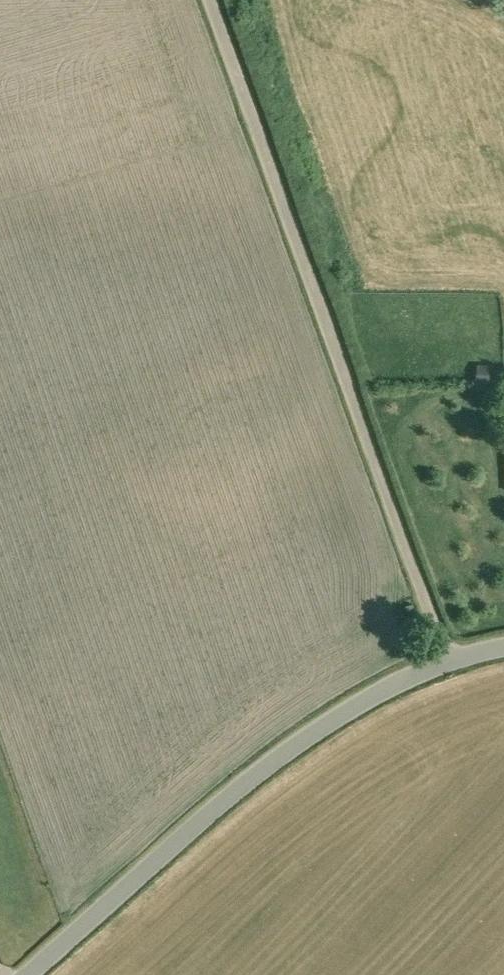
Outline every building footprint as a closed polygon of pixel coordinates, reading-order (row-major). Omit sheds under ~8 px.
[(413,604),(405,606),(407,612),(414,610),(413,604)]
